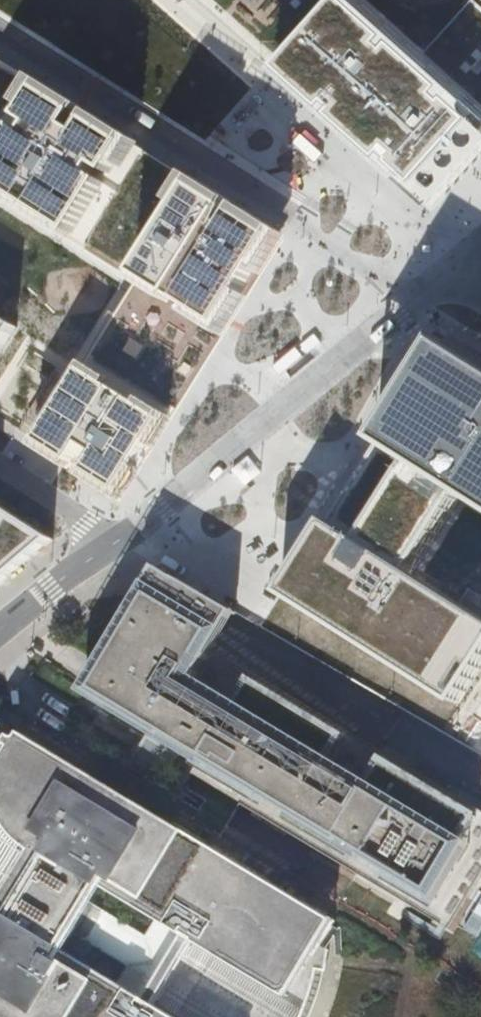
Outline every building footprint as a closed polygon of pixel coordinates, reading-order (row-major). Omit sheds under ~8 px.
[(476,0),(468,0),(425,48),(369,0),(212,0),(215,3),(275,56),(434,198),(480,145),(480,4),(476,0)] [(141,276),(39,441),(120,493),(280,239),(0,63),(0,188),(141,276)] [(17,328),(0,317),(0,355),(17,328)] [(440,340),(280,593),(457,707),(480,670),(480,617),(410,574),(459,494),(480,508),(480,366),(440,340)] [(0,507),(0,586),(54,540),(0,507)] [(153,623),(210,657),(237,611),(206,593),(159,566),(139,598),(100,663),(89,682),(84,690),(167,739),(170,734),(108,697),(153,623)] [(153,623),(108,697),(170,734),(167,739),(163,746),(149,738),(131,768),(134,770),(121,792),(131,799),(145,776),(159,785),(177,755),(174,752),(178,745),(181,741),(433,891),(464,838),(478,817),(387,762),(373,784),(331,759),(345,737),(253,682),(240,704),(197,679),(210,657),(153,623)] [(21,734),(17,741),(11,737),(5,746),(11,749),(7,755),(30,844),(36,848),(22,872),(19,871),(16,871),(14,873),(13,875),(12,877),(12,880),(15,884),(0,909),(0,1009),(7,1013),(4,1016),(305,1016),(313,998),(318,980),(325,943),(338,920),(207,842),(166,817),(162,824),(138,809),(141,805),(131,799),(121,792),(112,787),(108,792),(27,744),(30,740),(21,734)] [(181,741),(178,745),(350,849),(348,852),(371,866),(373,862),(439,902),(474,844),(464,838),(433,891),(181,741)] [(5,746),(0,755),(0,909),(15,884),(12,880),(12,877),(13,875),(14,873),(16,871),(19,871),(22,872),(36,848),(30,844),(7,755),(11,749),(5,746)]
